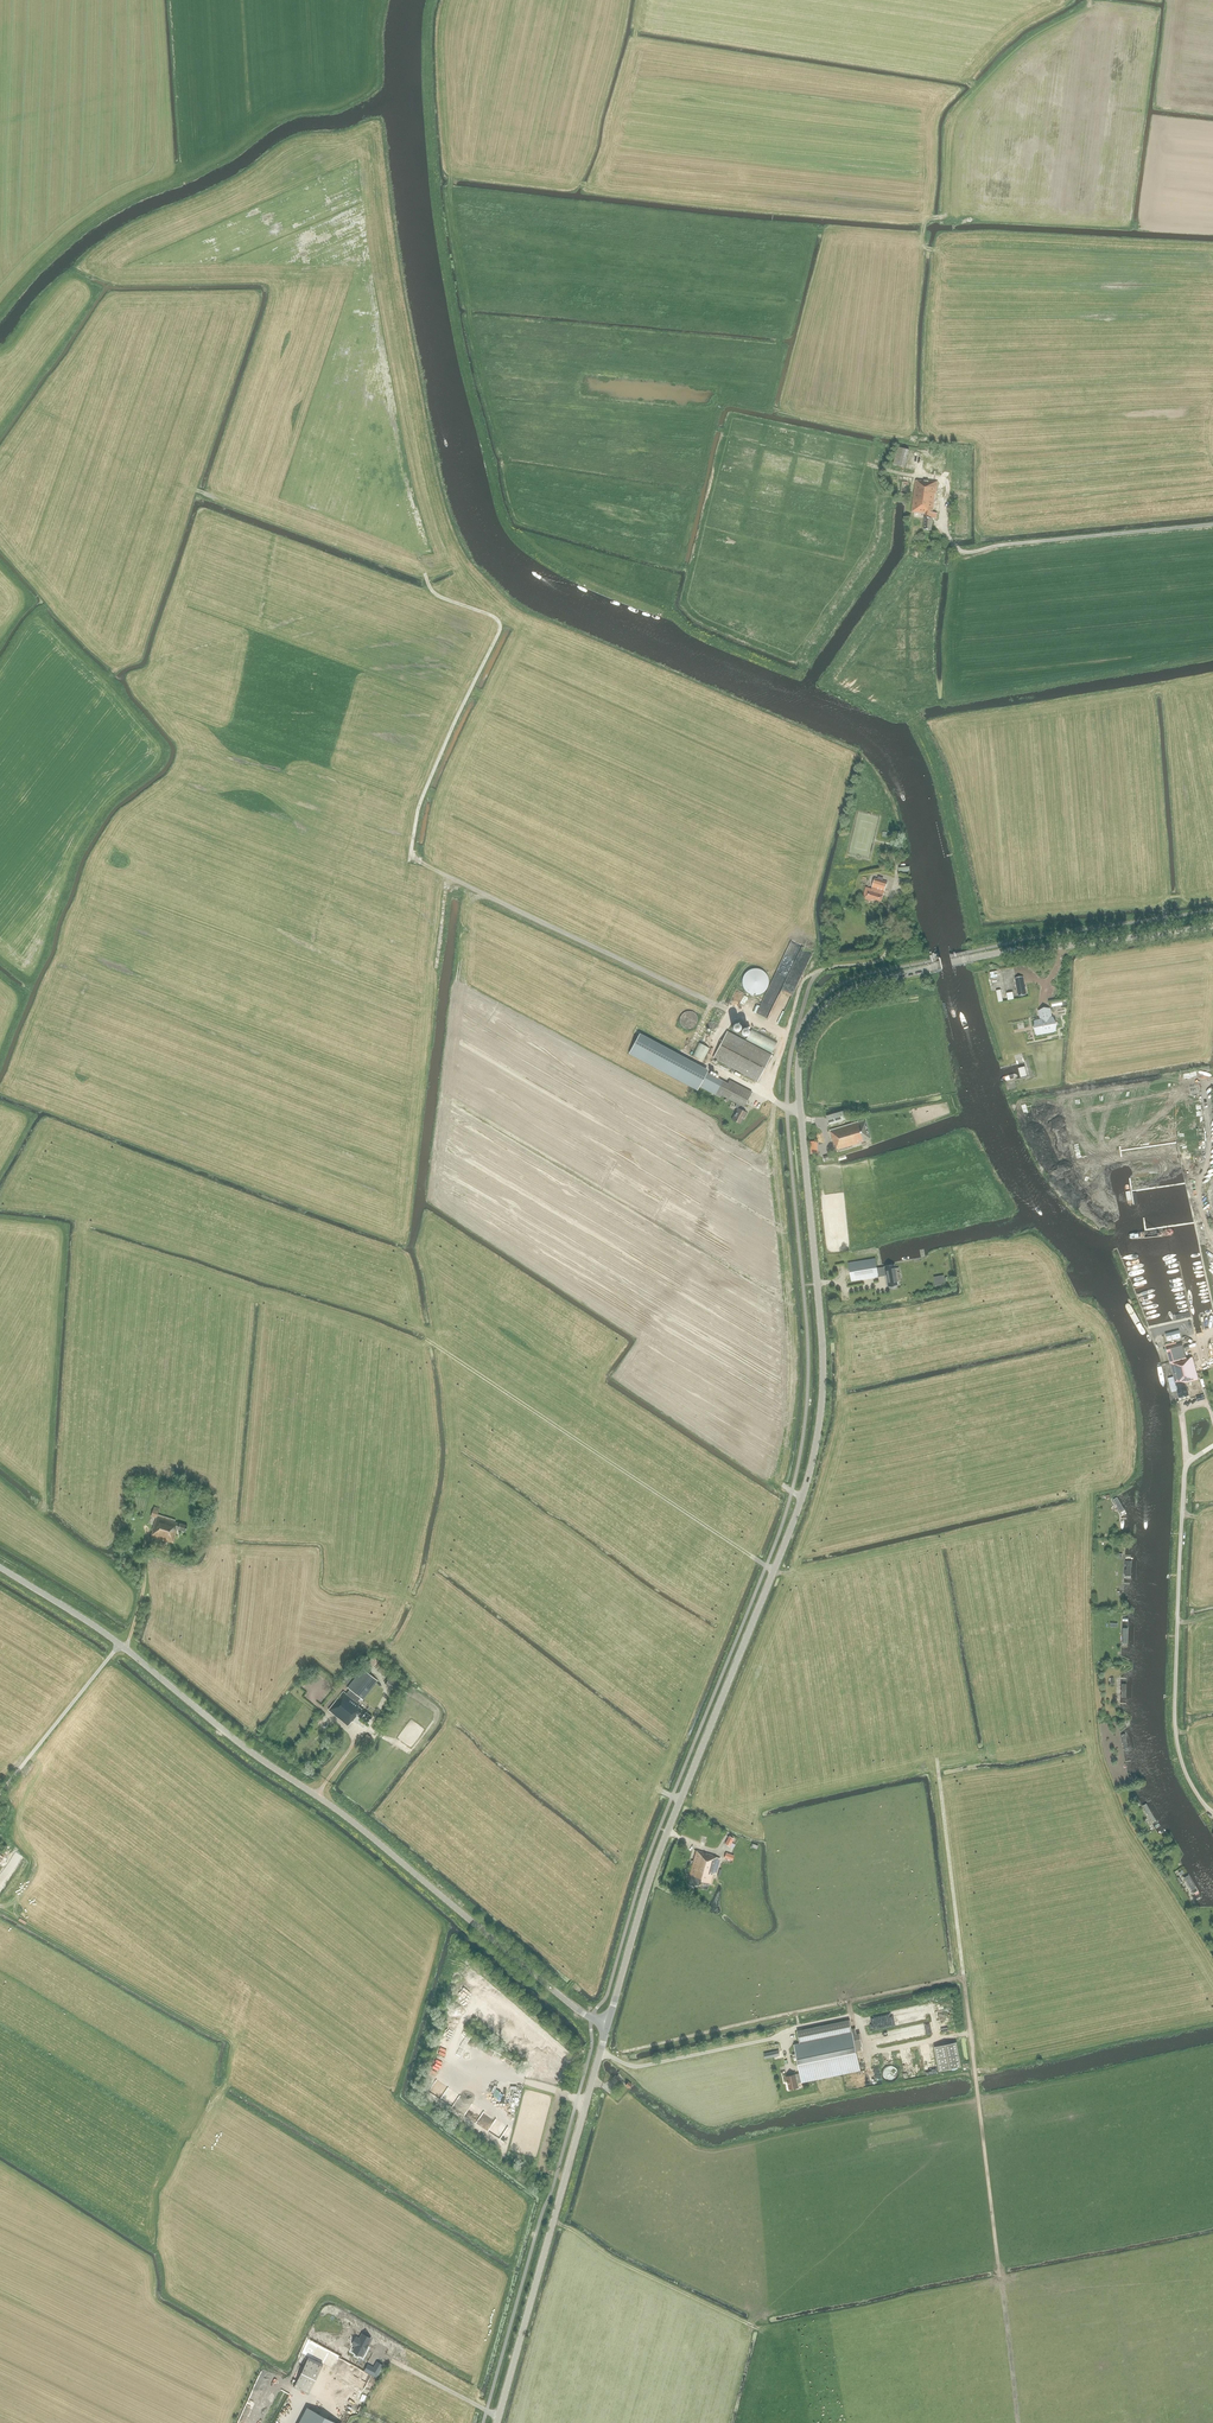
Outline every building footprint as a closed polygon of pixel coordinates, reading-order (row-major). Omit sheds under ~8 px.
[(893,465),(905,468),(910,450),(897,447),(893,465)] [(938,482),(921,480),(920,481),(915,481),(912,511),(925,513),(924,529),(932,530),(933,519),(937,519),(938,513),(934,512),(938,482)] [(882,901),(887,882),(875,878),(871,889),(866,887),(863,899),(872,901),(873,900),(876,901),(876,900),(882,901)] [(754,995),(756,995),(757,995),(758,995),(759,995),(760,994),(761,994),(762,993),(763,993),(764,992),(765,991),(765,990),(766,990),(766,989),(767,988),(767,987),(768,987),(768,985),(768,984),(769,983),(769,982),(769,981),(769,980),(768,979),(768,978),(768,977),(767,976),(767,975),(766,974),(765,973),(765,972),(764,972),(763,971),(762,971),(762,970),(761,970),(760,969),(759,969),(758,969),(757,969),(755,968),(754,969),(753,969),(752,969),(750,969),(750,970),(749,970),(748,971),(747,972),(746,972),(746,973),(745,974),(744,974),(744,975),(743,976),(743,977),(743,978),(742,978),(742,979),(742,980),(742,981),(742,982),(742,983),(742,984),(742,985),(743,985),(743,986),(743,987),(744,988),(744,989),(745,989),(745,991),(747,992),(748,993),(749,994),(750,994),(751,994),(752,994),(753,995),(754,995)] [(1019,996),(1026,994),(1023,977),(1015,978),(1019,996)] [(1051,1019),(1049,1009),(1040,1011),(1042,1021),(1038,1021),(1040,1032),(1055,1029),(1052,1018),(1051,1019)] [(690,1027),(699,1022),(692,1011),(683,1017),(690,1027)] [(704,1049),(704,1050),(708,1052),(709,1049),(705,1047),(711,1031),(706,1029),(699,1047),(704,1049)] [(757,1081),(772,1055),(728,1031),(713,1058),(757,1081)] [(697,1090),(700,1086),(702,1088),(720,1097),(722,1093),(738,1102),(735,1107),(738,1108),(732,1119),(740,1123),(746,1112),(741,1110),(744,1105),(752,1092),(730,1080),(728,1083),(707,1073),(709,1070),(640,1033),(629,1054),(697,1090)] [(829,1125),(847,1119),(844,1110),(827,1116),(829,1125)] [(865,1141),(871,1139),(865,1119),(830,1130),(834,1145),(835,1144),(837,1150),(860,1143),(859,1142),(865,1140),(865,1141)] [(877,1269),(875,1259),(849,1263),(852,1281),(887,1275),(888,1286),(898,1285),(898,1281),(901,1281),(899,1268),(895,1268),(894,1265),(885,1267),(877,1269)] [(1186,1359),(1186,1358),(1182,1343),(1166,1348),(1170,1362),(1178,1391),(1177,1391),(1179,1397),(1189,1395),(1187,1388),(1186,1388),(1185,1383),(1198,1379),(1192,1357),(1186,1359)] [(1126,1511),(1118,1497),(1113,1500),(1121,1514),(1126,1511)] [(186,1531),(187,1526),(175,1522),(175,1520),(158,1514),(160,1509),(154,1507),(151,1516),(156,1518),(152,1531),(153,1531),(151,1537),(173,1544),(178,1529),(186,1531)] [(1134,1557),(1126,1556),(1125,1580),(1133,1580),(1134,1557)] [(363,1700),(378,1681),(362,1669),(348,1687),(350,1689),(346,1694),(343,1692),(329,1710),(348,1726),(352,1721),(358,1714),(368,1722),(372,1717),(358,1706),(359,1704),(357,1702),(361,1698),(363,1700)] [(395,1691),(401,1681),(391,1674),(385,1684),(395,1691)] [(367,1744),(372,1738),(367,1734),(362,1740),(367,1744)] [(1159,1823),(1150,1806),(1146,1808),(1155,1825),(1159,1823)] [(730,1846),(734,1839),(729,1836),(725,1843),(730,1846)] [(716,1874),(720,1858),(713,1856),(713,1855),(696,1850),(688,1881),(689,1881),(689,1884),(707,1889),(709,1883),(711,1883),(713,1873),(716,1874)] [(1191,1877),(1186,1880),(1196,1894),(1200,1891),(1191,1877)] [(797,2055),(800,2073),(785,2076),(786,2082),(788,2081),(790,2090),(798,2088),(797,2083),(802,2082),(860,2070),(856,2050),(862,2049),(859,2033),(857,2034),(855,2028),(852,2029),(850,2020),(797,2031),(800,2043),(794,2044),(796,2053),(792,2054),(793,2056),(797,2055)] [(935,2047),(939,2071),(961,2066),(957,2043),(935,2047)] [(883,2068),(889,2081),(900,2076),(894,2063),(883,2068)] [(500,2129),(509,2134),(513,2128),(507,2124),(506,2126),(503,2124),(500,2129)] [(362,2334),(360,2339),(358,2338),(354,2345),(356,2346),(354,2351),(362,2355),(364,2350),(365,2350),(368,2344),(368,2343),(370,2339),(362,2334)] [(309,2394),(323,2364),(308,2357),(294,2388),(309,2394)] [(363,2379),(368,2381),(372,2374),(366,2372),(363,2379)] [(258,2386),(263,2388),(267,2381),(261,2379),(258,2386)] [(301,2422),(336,2422),(309,2408),(301,2422)]
